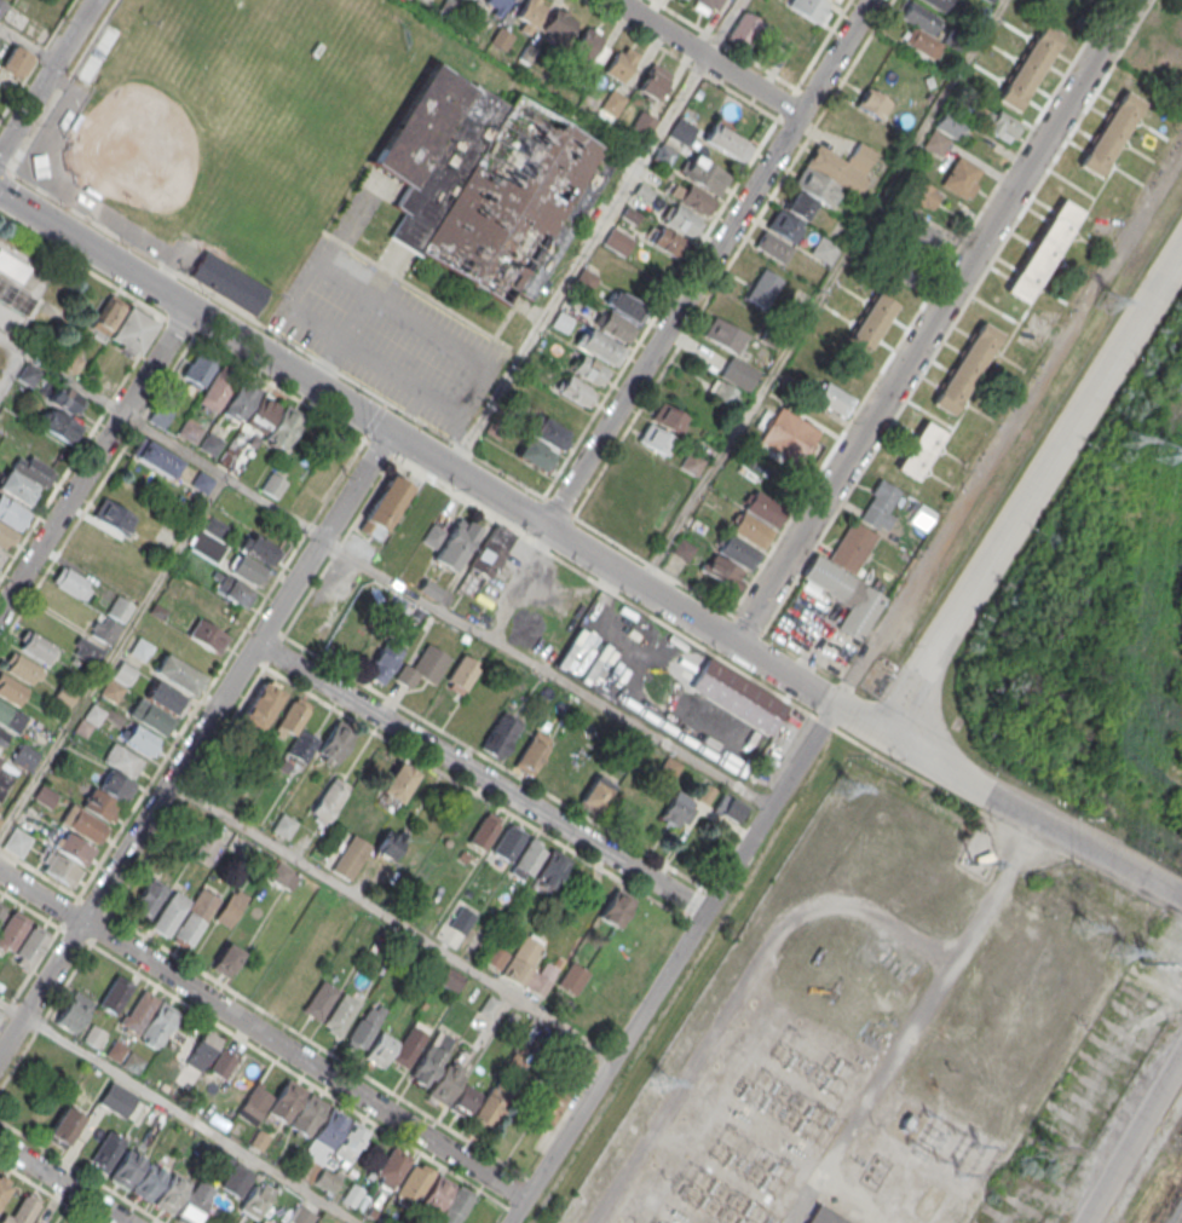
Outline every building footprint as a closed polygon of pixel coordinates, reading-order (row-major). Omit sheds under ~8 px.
[(481,6),(499,17),(509,0),(485,0),(481,6)] [(538,0),(524,0),(514,16),(534,28),(547,5),(538,0)] [(721,0),(690,0),(688,3),(707,17),(721,0)] [(786,5),(814,23),(826,4),(820,0),(789,0),(786,5)] [(932,63),(943,44),(928,35),(938,17),(908,0),(898,17),(910,25),(899,44),(932,63)] [(945,15),(921,0),(955,0),(945,15)] [(575,21),(555,8),(542,30),(561,42),(575,21)] [(786,36),(741,12),(728,36),(773,60),(786,36)] [(1060,35),(1038,23),(996,100),(1018,112),(1060,35)] [(514,36),(498,25),(489,41),(504,52),(514,36)] [(611,39),(588,29),(578,54),(600,63),(611,39)] [(0,66),(21,79),(34,57),(14,44),(0,66)] [(542,53),(526,44),(518,57),(532,68),(542,53)] [(639,53),(619,44),(605,74),(625,83),(639,53)] [(428,59),(507,106),(514,94),(601,149),(596,156),(611,166),(530,299),(513,289),(504,304),(420,253),(417,256),(385,237),(399,212),(390,206),(402,184),(365,162),(428,59)] [(667,79),(647,67),(634,90),(653,100),(667,79)] [(1126,85),(1146,96),(1096,177),(1077,166),(1126,85)] [(878,120),(889,101),(865,87),(855,106),(878,120)] [(625,99),(610,90),(598,108),(613,119),(625,99)] [(977,129),(1009,141),(1017,119),(986,107),(977,129)] [(939,156),(950,137),(955,140),(966,120),(942,108),(922,146),(939,156)] [(655,120),(639,110),(630,125),(646,134),(655,120)] [(693,126),(678,116),(667,134),(681,144),(693,126)] [(742,163),(752,144),(712,122),(701,141),(742,163)] [(653,157),(665,166),(675,153),(663,144),(653,157)] [(680,172),(714,197),(728,178),(694,152),(680,172)] [(967,200),(983,170),(956,155),(940,185),(967,200)] [(802,166),(791,185),(828,207),(838,188),(802,166)] [(941,191),(917,178),(906,197),(931,210),(941,191)] [(685,181),(714,198),(704,215),(675,198),(685,181)] [(1061,198),(1080,210),(1024,304),(1003,292),(1061,198)] [(673,203),(702,220),(692,237),(663,220),(673,203)] [(774,209),(802,226),(792,243),(765,226),(774,209)] [(940,232),(912,215),(900,234),(928,251),(940,232)] [(659,225),(688,242),(679,258),(650,241),(659,225)] [(634,240),(612,226),(601,243),(624,256),(634,240)] [(762,230),(791,247),(782,264),(753,247),(762,230)] [(807,252),(824,263),(836,246),(819,235),(807,252)] [(0,250),(0,272),(21,284),(31,267),(0,250)] [(203,250),(270,289),(254,313),(190,273),(203,250)] [(742,298),(761,311),(782,279),(762,266),(742,298)] [(598,278),(582,269),(571,287),(587,296),(598,278)] [(25,315),(35,296),(0,279),(0,302),(25,315)] [(616,287),(648,306),(636,325),(605,306),(616,287)] [(894,301),(872,291),(851,340),(872,349),(894,301)] [(127,305),(157,323),(137,354),(109,336),(127,305)] [(604,307),(636,327),(624,346),(593,327),(604,307)] [(575,319),(559,310),(550,324),(565,334),(575,319)] [(735,355),(747,335),(713,315),(701,335),(735,355)] [(980,321),(999,333),(951,414),(932,402),(980,321)] [(590,328),(623,347),(611,367),(580,347),(590,328)] [(580,351),(611,370),(600,388),(567,369),(580,351)] [(201,388),(215,365),(196,353),(181,376),(201,388)] [(747,392),(759,371),(731,355),(719,376),(747,392)] [(197,400),(213,411),(238,378),(222,366),(197,400)] [(565,370),(596,390),(586,409),(554,390),(565,370)] [(741,394),(717,377),(707,392),(731,409),(741,394)] [(222,413),(240,423),(259,390),(240,380),(222,413)] [(824,380),(857,399),(844,419),(813,399),(824,380)] [(77,416),(87,398),(57,383),(48,402),(77,416)] [(261,435),(281,404),(263,392),(244,424),(261,435)] [(584,413),(553,394),(542,411),(572,431),(584,413)] [(688,419),(662,401),(650,418),(676,436),(688,419)] [(285,449),(304,414),(284,404),(266,438),(285,449)] [(820,429),(777,406),(759,442),(801,465),(820,429)] [(37,429),(73,441),(80,419),(44,408),(37,429)] [(537,414),(570,433),(558,452),(526,433),(537,414)] [(205,428),(186,417),(177,433),(196,444),(205,428)] [(635,440),(664,457),(674,438),(646,422),(635,440)] [(896,461),(918,475),(943,436),(921,422),(896,461)] [(213,456),(223,442),(209,433),(200,447),(213,456)] [(525,435),(557,455),(546,474),(513,455),(525,435)] [(175,476),(182,456),(140,441),(133,461),(175,476)] [(47,487),(56,470),(19,451),(11,469),(47,487)] [(679,467),(693,475),(702,460),(689,452),(679,467)] [(29,504),(38,483),(5,470),(0,481),(0,492),(29,504)] [(260,487),(276,499),(288,483),(272,471),(260,487)] [(213,480),(200,473),(194,486),(207,492),(213,480)] [(390,474),(356,527),(376,540),(409,486),(390,474)] [(883,532),(901,499),(877,486),(859,519),(883,532)] [(754,489),(785,508),(774,526),(742,507),(754,489)] [(92,515),(124,536),(136,517),(105,497),(92,515)] [(19,546),(19,501),(0,501),(0,546),(19,546)] [(740,510),(772,530),(761,549),(730,530),(740,510)] [(457,518),(477,530),(452,571),(432,559),(457,518)] [(117,538),(90,522),(79,538),(107,555),(117,538)] [(515,535),(493,523),(468,569),(471,571),(460,590),(472,597),(483,577),(489,581),(515,535)] [(423,539),(435,546),(444,533),(432,525),(423,539)] [(281,550),(249,531),(238,549),(271,568),(281,550)] [(727,532),(760,552),(748,570),(716,550),(727,532)] [(669,553),(685,563),(695,546),(679,537),(669,553)] [(229,570),(258,589),(269,571),(240,553),(229,570)] [(800,576),(848,606),(835,627),(858,641),(884,598),(813,553),(800,576)] [(51,582),(83,601),(94,584),(62,564),(51,582)] [(254,589),(222,574),(213,591),(245,607),(254,589)] [(116,594),(134,605),(123,623),(105,612),(116,594)] [(215,608),(232,620),(238,611),(222,599),(215,608)] [(386,685),(406,641),(398,638),(411,609),(397,603),(365,675),(386,685)] [(121,625),(110,645),(90,633),(92,629),(90,627),(96,619),(102,623),(105,616),(121,625)] [(187,634),(218,655),(230,637),(198,617),(187,634)] [(42,663),(53,645),(25,628),(19,638),(23,640),(18,647),(42,663)] [(104,651),(79,637),(71,652),(96,666),(104,651)] [(153,646),(139,637),(130,651),(144,660),(153,646)] [(426,644),(449,659),(431,685),(419,676),(408,691),(392,680),(403,663),(410,668),(426,644)] [(29,685),(40,668),(12,650),(6,659),(10,662),(5,670),(29,685)] [(163,651),(152,671),(192,696),(204,677),(163,651)] [(463,652),(480,663),(462,691),(445,680),(463,652)] [(707,657),(688,687),(767,735),(785,706),(707,657)] [(137,670),(120,660),(111,675),(128,686),(137,670)] [(27,688),(0,673),(0,697),(16,706),(27,688)] [(125,687),(115,703),(98,693),(108,677),(125,687)] [(144,696),(154,679),(189,699),(178,717),(144,696)] [(263,681),(282,693),(260,729),(241,717),(263,681)] [(138,697),(128,714),(165,737),(175,720),(138,697)] [(295,698),(310,706),(306,710),(309,711),(294,735),(276,725),(292,700),(293,702),(295,698)] [(27,717),(0,702),(0,725),(17,734),(27,717)] [(106,712),(92,703),(73,730),(87,739),(106,712)] [(501,710),(520,722),(500,758),(479,746),(501,710)] [(336,719),(356,729),(334,767),(315,755),(336,719)] [(119,738),(150,756),(160,738),(129,720),(119,738)] [(534,728),(553,740),(532,777),(512,765),(534,728)] [(300,729),(318,740),(304,763),(286,752),(300,729)] [(29,772),(40,753),(21,742),(10,760),(29,772)] [(144,760),(114,742),(103,760),(133,778),(144,760)] [(681,764),(668,756),(658,773),(671,781),(681,764)] [(0,759),(0,797),(17,769),(0,759)] [(397,761),(416,774),(398,802),(379,790),(397,761)] [(576,805),(597,817),(615,786),(595,774),(576,805)] [(331,775),(350,788),(327,823),(309,812),(331,775)] [(35,800),(51,806),(57,792),(40,786),(35,800)] [(682,831),(698,804),(675,790),(658,816),(682,831)] [(736,823),(746,805),(723,792),(713,810),(736,823)] [(70,803),(104,824),(104,825),(108,829),(98,843),(94,841),(93,843),(59,821),(70,803)] [(281,812),(298,823),(287,838),(271,829),(281,812)] [(486,812),(502,821),(483,852),(467,842),(486,812)] [(508,824),(526,835),(508,863),(491,852),(508,824)] [(392,862),(406,838),(388,826),(374,850),(392,862)] [(24,857),(32,836),(11,828),(3,850),(24,857)] [(96,849),(65,831),(56,848),(85,866),(96,849)] [(189,855),(206,869),(224,847),(207,833),(189,855)] [(352,833),(371,846),(350,881),(330,869),(352,833)] [(531,837),(541,844),(540,848),(546,852),(530,877),(525,873),(521,879),(509,871),(531,837)] [(550,849),(566,859),(544,893),(529,883),(550,849)] [(82,870),(51,852),(41,869),(71,888),(82,870)] [(283,886),(293,873),(280,863),(270,876),(283,886)] [(166,892),(148,881),(129,911),(148,922),(166,892)] [(249,898),(234,888),(215,920),(230,930),(249,898)] [(616,888),(634,900),(616,928),(598,917),(616,888)] [(173,889),(191,900),(167,938),(150,927),(173,889)] [(461,906),(477,916),(465,935),(449,925),(461,906)] [(30,920),(11,910),(0,930),(0,954),(8,958),(30,920)] [(31,970),(51,933),(32,924),(13,960),(31,970)] [(542,958),(549,945),(524,933),(502,977),(544,998),(560,968),(542,958)] [(244,952),(225,943),(212,969),(231,978),(244,952)] [(492,944),(509,953),(498,970),(483,960),(492,944)] [(589,974),(572,962),(556,985),(574,997),(589,974)] [(465,976),(443,967),(436,983),(458,993),(465,976)] [(116,973),(136,985),(116,1016),(97,1004),(116,973)] [(321,979),(339,990),(319,1020),(302,1009),(321,979)] [(95,1003),(74,990),(54,1021),(75,1034),(95,1003)] [(180,1009),(138,990),(119,1030),(160,1050),(180,1009)] [(342,992),(362,1004),(342,1035),(323,1023),(342,992)] [(359,1019),(361,1020),(369,1006),(375,1010),(377,1005),(386,1010),(375,1028),(376,1029),(362,1054),(344,1043),(359,1019)] [(97,1048),(106,1032),(90,1024),(82,1040),(97,1048)] [(411,1026),(426,1035),(404,1069),(390,1060),(411,1026)] [(203,1073),(223,1039),(205,1029),(185,1063),(203,1073)] [(380,1031),(398,1043),(381,1069),(363,1058),(380,1031)] [(118,1062),(127,1048),(115,1040),(106,1054),(118,1062)] [(429,1043),(445,1052),(423,1088),(408,1077),(429,1043)] [(290,1124),(304,1089),(282,1080),(273,1101),(252,1092),(262,1066),(239,1057),(240,1056),(221,1049),(211,1073),(231,1081),(225,1097),(241,1104),(236,1116),(257,1125),(262,1113),(290,1124)] [(138,1074),(145,1060),(130,1051),(122,1065),(138,1074)] [(445,1063),(465,1075),(445,1107),(426,1095),(445,1063)] [(98,1103),(124,1120),(138,1099),(111,1082),(98,1103)] [(449,1109),(466,1118),(481,1093),(464,1083),(449,1109)] [(470,1121),(489,1132),(510,1098),(490,1086),(470,1121)] [(309,1094),(327,1104),(307,1136),(289,1125),(309,1094)] [(63,1106),(83,1118),(64,1148),(45,1137),(63,1106)] [(330,1107),(348,1118),(323,1159),(305,1148),(330,1107)] [(352,1120),(369,1131),(350,1163),(333,1150),(352,1120)] [(106,1174),(126,1142),(107,1130),(87,1161),(106,1174)] [(127,1146),(146,1158),(127,1189),(108,1177),(127,1146)] [(393,1146),(413,1158),(392,1190),(377,1182),(381,1177),(376,1173),(393,1146)] [(149,1159),(168,1171),(149,1202),(129,1190),(149,1159)] [(254,1175),(235,1163),(221,1186),(240,1198),(254,1175)] [(331,1193),(339,1179),(321,1170),(314,1183),(331,1193)] [(171,1171),(190,1183),(171,1215),(151,1202),(171,1171)] [(437,1172),(454,1184),(436,1212),(419,1201),(437,1172)] [(12,1187),(0,1207),(0,1175),(10,1181),(8,1184),(12,1187)] [(189,1222),(196,1222),(216,1190),(197,1179),(176,1215),(189,1222)] [(256,1220),(276,1191),(259,1179),(238,1209),(256,1220)] [(477,1195),(460,1222),(452,1222),(439,1215),(459,1184),(477,1195)] [(341,1200),(351,1207),(362,1192),(353,1185),(341,1200)] [(40,1204),(28,1222),(6,1222),(23,1194),(40,1204)] [(818,1204),(806,1222),(848,1222),(818,1204)] [(316,1215),(311,1222),(291,1222),(289,1222),(299,1205),(316,1215)]
